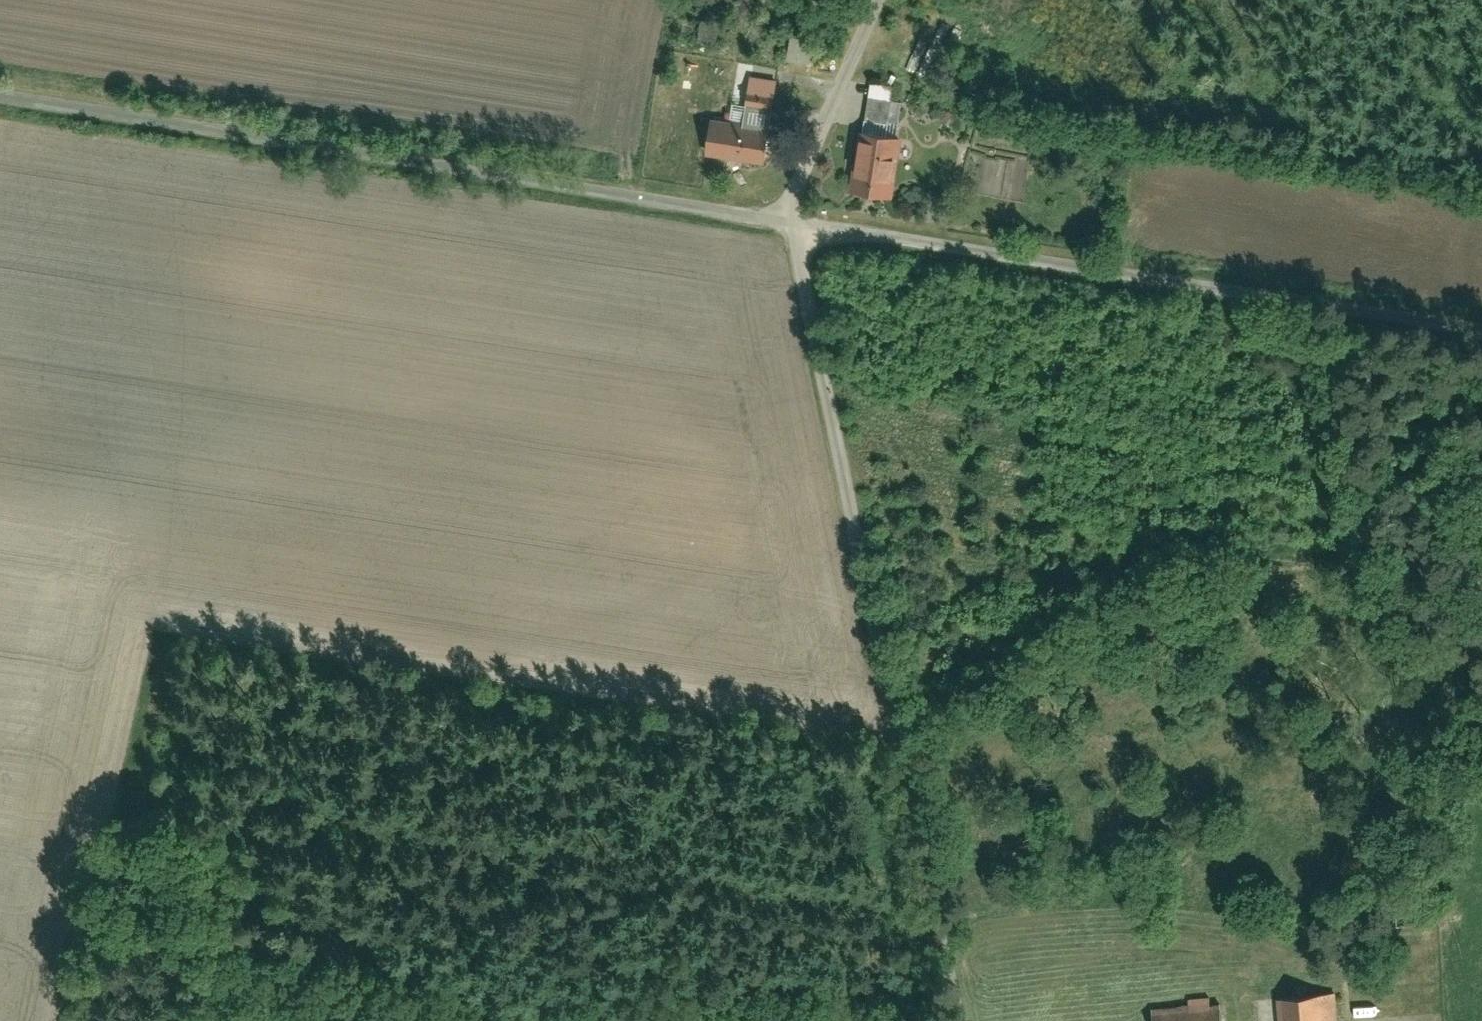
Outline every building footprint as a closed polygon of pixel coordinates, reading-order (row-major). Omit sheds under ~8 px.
[(809,62),(815,39),(792,33),(786,57),(809,62)] [(742,126),(712,121),(706,154),(765,164),(777,96),(748,90),(742,126)] [(904,139),(860,132),(851,192),(895,198),(904,139)] [(1362,858),(1349,852),(1343,863),(1357,869),(1362,858)] [(1281,997),(1283,1020),(1326,1020),(1343,1020),(1341,992),(1281,997)] [(1154,1009),(1156,1020),(1222,1020),(1220,1001),(1154,1009)]
